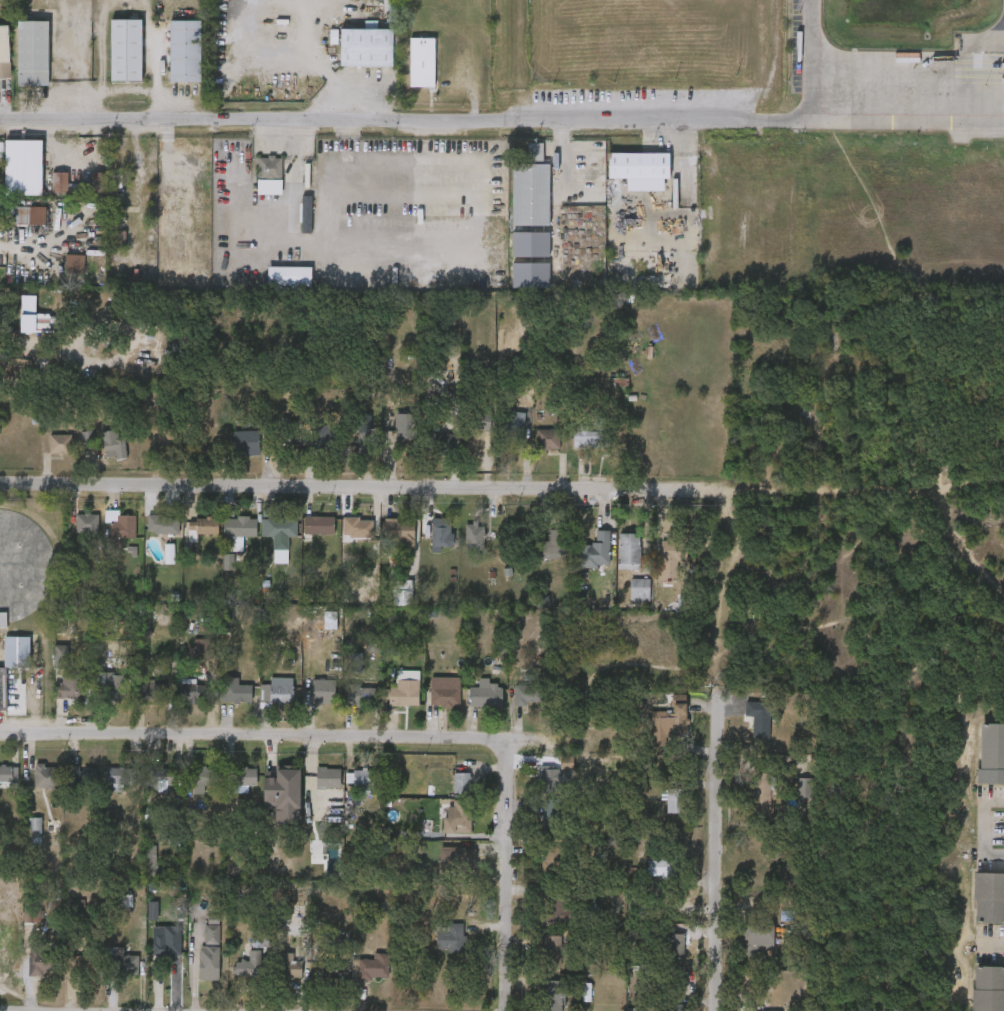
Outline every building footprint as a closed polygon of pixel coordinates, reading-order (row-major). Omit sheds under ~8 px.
[(48,84),(18,84),(18,20),(30,20),(30,7),(48,7),(48,84)] [(142,19),(142,80),(111,80),(111,19),(142,19)] [(200,20),(200,81),(169,81),(169,20),(200,20)] [(10,76),(0,76),(0,24),(9,24),(10,76)] [(392,65),(339,65),(339,29),(392,29),(392,65)] [(410,86),(410,37),(435,37),(435,86),(410,86)] [(41,139),(41,194),(5,194),(5,139),(41,139)] [(527,144),(528,160),(543,160),(543,144),(527,144)] [(608,152),(669,152),(669,189),(608,189),(608,152)] [(283,193),(258,193),(258,156),(283,156),(283,193)] [(512,224),(512,163),(550,163),(550,224),(512,224)] [(52,193),(52,171),(68,171),(68,183),(91,183),(91,171),(107,171),(107,193),(52,193)] [(312,195),(312,230),(302,230),(302,195),(312,195)] [(45,224),(15,224),(15,205),(45,205),(45,224)] [(125,232),(112,232),(112,249),(125,250),(125,232)] [(85,255),(67,255),(66,275),(85,275),(85,255)] [(311,286),(268,286),(268,266),(311,266),(311,286)] [(62,316),(35,316),(35,332),(61,333),(62,316)] [(529,410),(529,436),(502,436),(502,410),(529,410)] [(396,414),(395,432),(384,431),(384,447),(417,448),(418,414),(396,414)] [(491,415),(491,428),(472,427),(473,414),(491,415)] [(293,442),(293,417),(282,417),(282,442),(293,442)] [(180,441),(181,424),(153,423),(153,440),(180,441)] [(358,447),(358,423),(371,423),(371,447),(358,447)] [(573,447),(573,427),(609,427),(609,447),(573,447)] [(103,457),(103,429),(117,429),(117,435),(126,435),(126,457),(103,457)] [(537,429),(561,429),(561,449),(537,449),(537,429)] [(233,455),(233,430),(259,430),(259,455),(233,455)] [(96,445),(84,445),(84,431),(96,431),(96,445)] [(72,433),(72,453),(49,453),(49,433),(72,433)] [(426,449),(426,433),(452,433),(452,449),(426,449)] [(334,434),(334,451),(313,451),(313,434),(334,434)] [(135,513),(135,536),(113,536),(113,513),(135,513)] [(179,532),(148,532),(148,514),(179,514),(179,532)] [(99,515),(77,515),(76,534),(99,534),(99,515)] [(256,515),(256,535),(226,535),(226,515),(256,515)] [(334,533),(304,533),(304,515),(334,515),(334,533)] [(218,516),(218,531),(188,531),(188,516),(218,516)] [(296,535),(263,535),(263,517),(296,517),(296,535)] [(374,536),(343,536),(343,517),(374,517),(374,536)] [(451,517),(451,545),(433,545),(433,517),(451,517)] [(414,519),(414,538),(384,538),(384,519),(414,519)] [(494,527),(494,548),(466,548),(466,527),(494,527)] [(542,540),(548,540),(548,527),(568,527),(568,557),(542,557),(542,540)] [(581,543),(596,543),(596,529),(610,529),(610,566),(581,566),(581,543)] [(619,532),(641,532),(641,568),(619,568),(619,532)] [(680,579),(660,579),(660,540),(680,540),(680,579)] [(165,565),(175,564),(174,544),(165,545),(165,565)] [(224,571),(235,571),(234,554),(223,555),(224,571)] [(650,577),(650,599),(630,599),(630,577),(650,577)] [(325,630),(337,629),(336,611),(324,612),(325,630)] [(150,632),(150,618),(139,618),(139,632),(150,632)] [(6,708),(0,708),(0,666),(4,666),(4,635),(29,635),(29,666),(6,666),(6,708)] [(215,639),(195,639),(195,648),(190,648),(190,660),(214,661),(215,639)] [(368,652),(377,652),(377,639),(368,639),(368,652)] [(363,654),(352,654),(352,673),(363,673),(363,654)] [(84,669),(84,696),(54,696),(54,680),(62,680),(62,669),(84,669)] [(125,697),(101,697),(101,673),(125,673),(125,697)] [(293,683),(293,702),(270,702),(270,676),(282,676),(282,683),(293,683)] [(460,685),(460,706),(430,706),(430,677),(451,677),(451,685),(460,685)] [(339,702),(312,702),(312,678),(339,678),(339,702)] [(207,684),(207,700),(180,700),(180,679),(196,679),(196,684),(207,684)] [(479,685),(479,681),(502,681),(502,705),(469,705),(469,685),(479,685)] [(252,682),(252,700),(220,700),(220,682),(252,682)] [(514,704),(514,682),(542,682),(542,704),(514,704)] [(166,683),(166,698),(139,698),(139,683),(166,683)] [(375,685),(375,704),(354,704),(354,685),(375,685)] [(389,685),(418,685),(418,704),(389,704),(389,685)] [(653,747),(667,747),(666,739),(687,738),(686,695),(673,696),(674,715),(667,716),(667,712),(652,712),(653,747)] [(754,715),(745,715),(746,700),(771,701),(770,737),(753,736),(754,715)] [(980,723),(1003,724),(1003,784),(979,784),(980,723)] [(561,757),(561,770),(573,769),(573,757),(561,757)] [(35,786),(35,763),(62,763),(62,786),(35,786)] [(18,787),(0,787),(0,765),(18,765),(18,787)] [(96,785),(71,785),(71,765),(96,765),(96,785)] [(123,782),(123,790),(112,790),(112,782),(106,782),(106,765),(139,765),(139,782),(123,782)] [(193,784),(193,765),(217,765),(217,784),(193,784)] [(542,792),(542,765),(560,765),(560,792),(542,792)] [(150,784),(150,766),(176,766),(176,784),(150,784)] [(232,785),(232,766),(257,766),(257,785),(232,785)] [(317,788),(317,766),(340,766),(340,788),(317,788)] [(301,767),(301,788),(269,788),(269,767),(301,767)] [(353,786),(353,769),(375,769),(375,792),(364,792),(364,786),(353,786)] [(749,771),(770,771),(770,801),(749,801),(749,771)] [(454,792),(454,772),(471,772),(471,792),(454,792)] [(798,797),(798,776),(812,776),(812,797),(798,797)] [(667,787),(685,787),(685,811),(667,812),(667,787)] [(444,831),(444,800),(471,800),(471,831),(444,831)] [(562,834),(563,801),(544,800),(543,833),(562,834)] [(160,809),(145,808),(145,825),(160,825),(160,809)] [(41,817),(41,846),(29,846),(29,817),(41,817)] [(543,873),(543,844),(561,844),(560,873),(543,873)] [(164,878),(163,864),(157,864),(156,846),(145,846),(146,878),(164,878)] [(476,849),(441,848),(441,873),(476,873),(476,849)] [(648,875),(648,854),(672,854),(671,876),(648,875)] [(975,874),(1003,874),(1003,924),(975,924),(975,874)] [(132,908),(133,895),(122,895),(121,907),(132,908)] [(570,895),(570,921),(543,921),(543,895),(570,895)] [(85,900),(72,901),(72,924),(86,923),(85,900)] [(159,921),(159,903),(148,903),(148,921),(159,921)] [(220,923),(219,978),(200,978),(200,945),(205,945),(205,923),(220,923)] [(438,949),(438,923),(466,924),(466,950),(438,949)] [(775,926),(744,925),(743,941),(748,941),(747,961),(763,961),(763,951),(774,951),(775,926)] [(164,936),(164,927),(181,927),(181,957),(156,957),(156,936),(164,936)] [(253,947),(262,947),(262,941),(269,941),(270,929),(254,929),(253,947)] [(685,933),(684,954),(666,954),(666,932),(685,933)] [(562,934),(562,966),(543,966),(543,934),(562,934)] [(51,974),(30,974),(30,948),(51,948),(51,974)] [(234,959),(249,959),(249,949),(262,949),(262,974),(234,974),(234,959)] [(99,969),(71,969),(71,952),(99,952),(99,969)] [(303,960),(303,976),(279,976),(279,952),(293,952),(293,960),(303,960)] [(389,977),(350,977),(350,957),(375,957),(375,952),(390,952),(389,977)] [(139,953),(139,971),(109,971),(109,953),(139,953)] [(345,971),(330,976),(326,963),(341,958),(345,971)] [(973,966),(1003,967),(1003,1010),(972,1010),(973,966)] [(335,979),(334,971),(323,972),(323,980),(335,979)] [(542,979),(563,979),(563,1010),(542,1010),(542,979)] [(591,984),(583,983),(582,1002),(591,1002),(591,984)]
